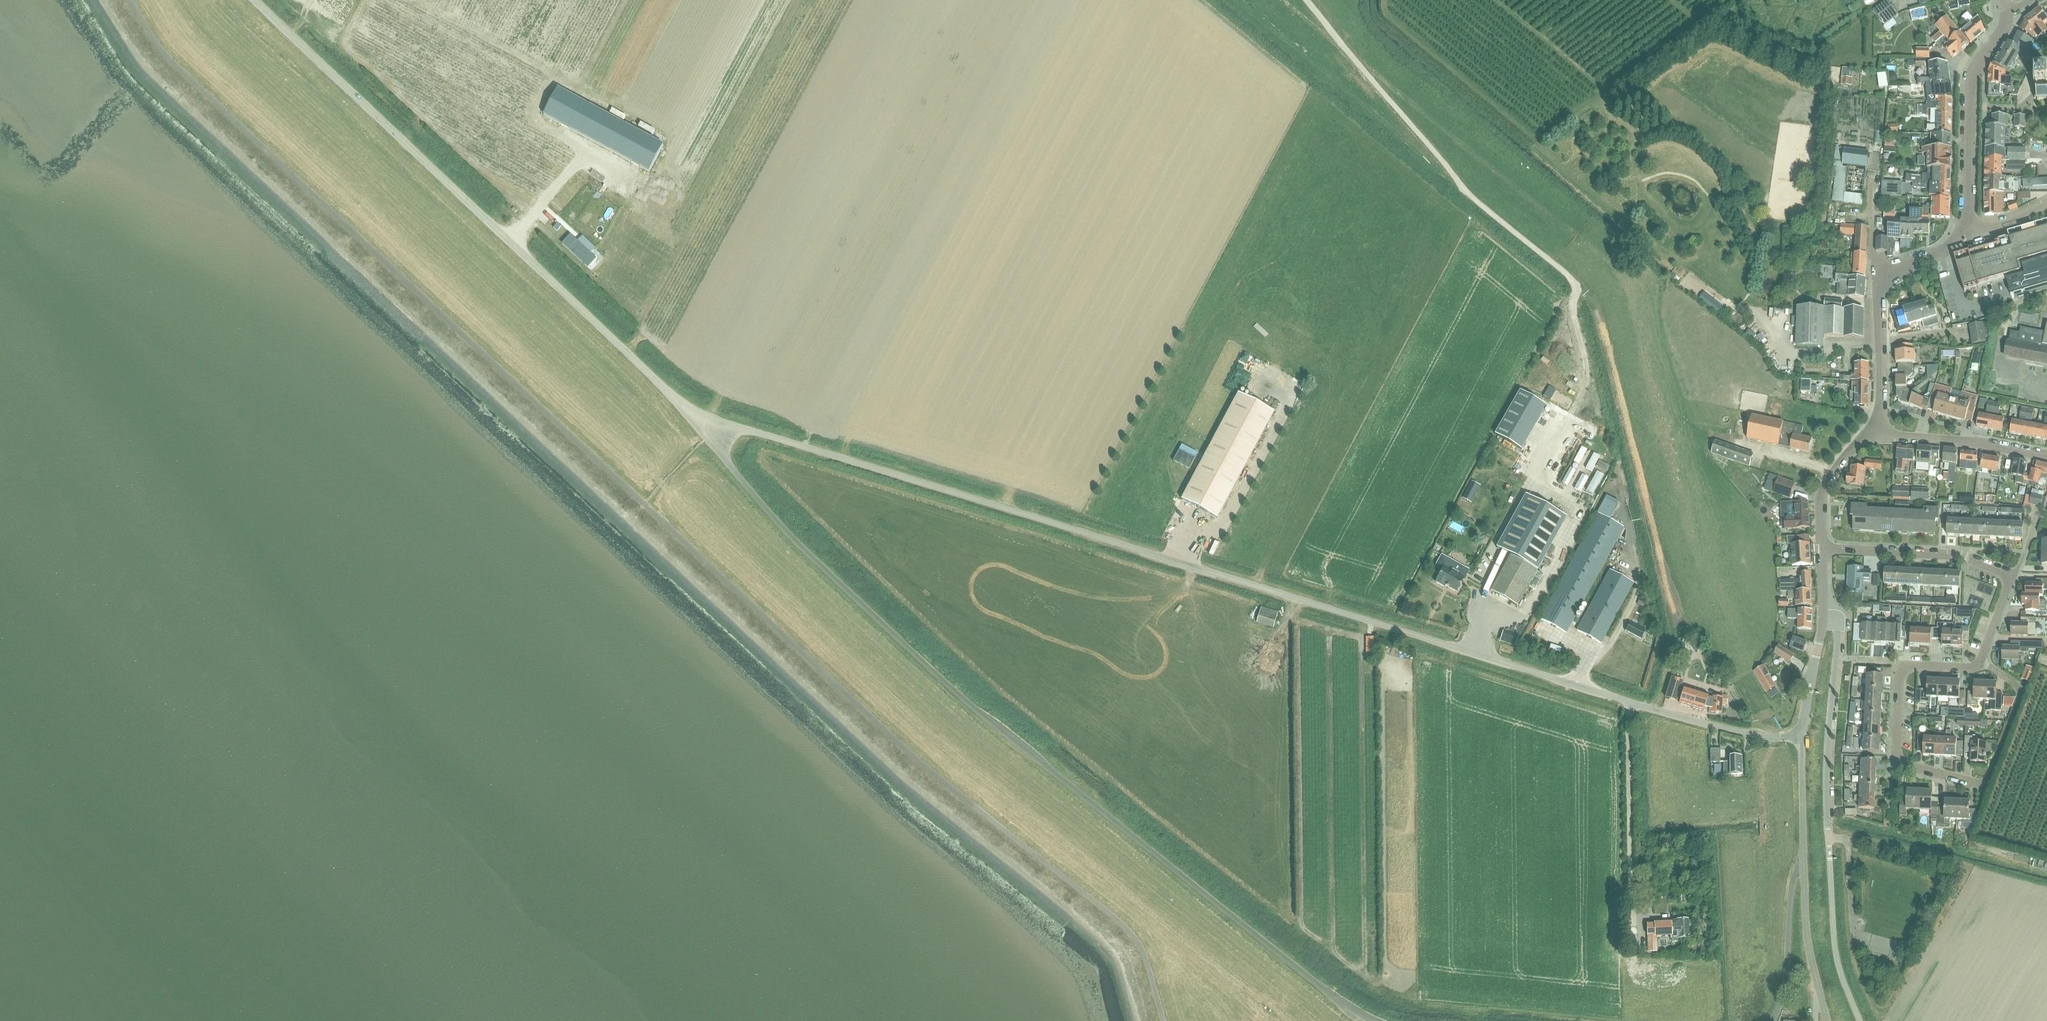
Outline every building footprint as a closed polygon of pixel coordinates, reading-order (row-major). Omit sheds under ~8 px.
[(1955,1),(1949,4),(1953,12),(1959,9),(1955,1)] [(1899,15),(1891,5),(1877,16),(1885,26),(1899,15)] [(1908,9),(1899,12),(1901,18),(1910,15),(1908,9)] [(2029,35),(2037,40),(2038,38),(2039,39),(2046,32),(2046,29),(2043,23),(2046,20),(2046,19),(2039,9),(2026,20),(2026,21),(2021,30),(2029,35)] [(1961,52),(1969,45),(1946,17),(1935,26),(1944,37),(1935,44),(1940,50),(1943,48),(1952,59),(1961,51),(1961,52)] [(1971,44),(1985,32),(1978,17),(1961,32),(1971,44)] [(2007,41),(1993,64),(2005,71),(2009,73),(2022,51),(2027,53),(2034,42),(2018,32),(2012,44),(2007,41)] [(1929,59),(1930,50),(1916,50),(1916,59),(1929,59)] [(1925,59),(1916,60),(1916,61),(1908,61),(1909,67),(1916,67),(1926,67),(1925,59)] [(1925,83),(1950,84),(1949,72),(1948,63),(1929,63),(1930,76),(1930,79),(1924,79),(1925,83)] [(2000,94),(2001,84),(2011,85),(2011,78),(2005,78),(2005,71),(1993,64),(1989,70),(1988,97),(2003,97),(2003,94),(2000,94)] [(2045,68),(2044,69),(2044,71),(2039,71),(2039,69),(2036,69),(2036,71),(2034,71),(2034,73),(2036,73),(2036,81),(2034,81),(2034,83),(2036,83),(2036,97),(2034,97),(2034,99),(2036,99),(2036,102),(2039,102),(2039,99),(2046,99),(2046,68),(2045,68)] [(1875,87),(1884,86),(1882,71),(1873,73),(1875,87)] [(1889,76),(1889,80),(1891,82),(1895,82),(1898,80),(1897,76),(1895,74),(1891,74),(1889,76)] [(1935,90),(1936,99),(1951,99),(1950,84),(1925,83),(1921,84),(1922,92),(1935,90)] [(557,89),(543,115),(649,172),(663,146),(557,89)] [(1951,99),(1936,99),(1933,99),(1933,100),(1931,100),(1931,102),(1927,102),(1926,106),(1922,106),(1922,115),(1927,116),(1927,109),(1938,109),(1937,132),(1952,133),(1952,106),(1951,99)] [(1986,148),(2005,149),(2005,127),(2008,127),(2008,115),(1993,115),(1992,126),(1987,126),(1986,148)] [(2025,128),(2025,116),(2015,116),(2015,128),(2025,128)] [(1898,125),(1889,125),(1889,133),(1898,133),(1898,125)] [(1932,134),(1931,148),(1951,149),(1952,135),(1932,134)] [(1843,167),(1843,166),(1867,169),(1869,152),(1845,149),(1836,148),(1833,166),(1837,166),(1843,167)] [(1933,169),(1951,169),(1951,159),(1951,149),(1931,148),(1923,148),(1923,154),(1929,154),(1928,169),(1933,169)] [(1986,148),(1986,159),(1996,158),(1995,161),(2002,161),(2002,162),(2017,162),(2025,162),(2025,161),(2025,149),(2017,149),(2013,149),(2005,149),(1986,148)] [(1996,158),(1986,159),(1985,177),(2002,177),(2002,165),(2002,162),(2002,161),(1995,161),(1996,158)] [(1844,203),(1862,205),(1866,170),(1843,167),(1837,166),(1832,201),(1844,203)] [(1933,169),(1933,184),(1950,185),(1951,169),(1933,169)] [(2002,177),(1985,177),(1984,194),(2003,193),(2014,193),(2014,177),(2002,177)] [(2023,180),(2024,189),(2033,188),(2032,187),(2046,186),(2046,179),(2032,180),(2023,180)] [(1913,188),(1927,189),(1927,186),(1930,186),(1930,197),(1950,198),(1950,185),(1933,184),(1921,183),(1917,183),(1914,183),(1913,188)] [(2003,193),(1984,194),(1985,203),(2003,202),(2003,193)] [(1910,210),(1910,221),(1929,221),(1929,209),(1932,209),(1932,218),(1949,218),(1950,199),(1932,199),(1932,204),(1927,204),(1927,207),(1923,207),(1922,211),(1910,210)] [(2003,202),(1985,203),(1985,216),(1996,216),(2003,213),(2003,202)] [(2016,202),(2007,205),(2009,211),(2018,208),(2016,202)] [(1929,234),(1929,221),(1910,221),(1888,220),(1887,238),(1888,238),(1912,240),(1912,234),(1929,234)] [(2046,285),(2046,222),(2008,234),(2009,238),(2008,239),(2000,242),(1999,241),(1995,242),(1995,243),(1997,243),(1998,245),(1969,253),(1969,252),(1967,253),(1968,254),(1968,253),(1969,257),(1955,261),(1957,266),(1957,267),(1964,289),(2005,276),(2011,296),(2046,285)] [(1855,235),(1856,226),(1842,225),(1841,234),(1855,235)] [(1865,276),(1868,235),(1867,235),(1868,227),(1857,227),(1855,253),(1852,253),(1851,264),(1854,264),(1853,275),(1865,276)] [(1888,252),(1888,238),(1887,238),(1877,238),(1876,252),(1888,252)] [(1864,279),(1851,278),(1851,276),(1836,275),(1836,283),(1838,283),(1837,296),(1849,297),(1849,296),(1863,296),(1864,279)] [(608,283),(604,287),(616,299),(620,295),(613,288),(614,287),(612,285),(611,286),(608,283)] [(1796,307),(1796,317),(1793,317),(1792,327),(1795,327),(1795,345),(1822,346),(1823,336),(1862,337),(1863,309),(1841,309),(1841,300),(1826,300),(1825,308),(1796,307)] [(1926,302),(1916,305),(1919,315),(1916,315),(1918,323),(1922,321),(1924,328),(1937,324),(1935,318),(1936,317),(1934,308),(1928,309),(1926,302)] [(1919,315),(1916,305),(1904,309),(1906,316),(1895,319),(1898,333),(1904,331),(1903,327),(1909,325),(1918,323),(1916,315),(1919,315)] [(1972,345),(1986,343),(1983,323),(1969,325),(1972,345)] [(2004,356),(2046,364),(2046,323),(2045,333),(2021,328),(2020,333),(2010,332),(2008,343),(2007,343),(2004,356)] [(1757,335),(1749,330),(1745,335),(1752,341),(1757,335)] [(1896,363),(1898,363),(1912,363),(1915,363),(1915,352),(1912,352),(1912,345),(1899,345),(1899,352),(1896,352),(1896,363)] [(1844,375),(1844,380),(1855,380),(1855,381),(1869,381),(1869,364),(1855,364),(1855,375),(1852,375),(1844,375)] [(1913,374),(1913,370),(1898,370),(1898,377),(1896,377),(1896,389),(1897,389),(1897,398),(1899,400),(1898,401),(1910,393),(1907,389),(1907,377),(1910,377),(1913,374)] [(1802,380),(1801,392),(1811,393),(1812,381),(1802,380)] [(1853,392),(1850,392),(1850,400),(1856,400),(1856,407),(1869,407),(1869,384),(1853,384),(1853,392)] [(1933,413),(1944,416),(1949,398),(1952,389),(1936,384),(1932,396),(1928,409),(1934,411),(1933,413)] [(1910,393),(1898,401),(1899,402),(1899,401),(1901,404),(1910,406),(1910,407),(1921,410),(1922,408),(1928,409),(1932,396),(1929,395),(1925,397),(1924,400),(1919,398),(1920,394),(1916,389),(1910,393)] [(1960,401),(1954,419),(1965,422),(1966,420),(1972,421),(1976,408),(1975,408),(1978,397),(1962,392),(1960,401)] [(1181,500),(1217,519),(1274,413),(1238,394),(1181,500)] [(1944,416),(1954,419),(1960,401),(1949,398),(1944,416)] [(1986,412),(1992,413),(1994,403),(1988,402),(1986,412)] [(2000,405),(1994,403),(1992,413),(1999,415),(2000,405)] [(2019,419),(2026,420),(2027,410),(2021,408),(2019,419)] [(2034,411),(2027,410),(2026,420),(2032,421),(2034,411)] [(1977,427),(1989,429),(1992,417),(1979,415),(1977,427)] [(1779,446),(1784,422),(1752,416),(1747,439),(1779,446)] [(1992,417),(1989,429),(2002,432),(2004,419),(1992,417)] [(2010,433),(2022,436),(2025,423),(2012,421),(2010,433)] [(1803,426),(1784,422),(1779,446),(1808,452),(1811,437),(1801,435),(1803,426)] [(2022,436),(2035,438),(2037,426),(2025,423),(2022,436)] [(2046,440),(2046,428),(2037,426),(2035,438),(2046,440)] [(1604,437),(1598,439),(1603,456),(1609,454),(1604,437)] [(1750,466),(1754,454),(1716,440),(1711,452),(1750,466)] [(1198,454),(1182,446),(1173,462),(1189,470),(1198,454)] [(1914,452),(1915,447),(1897,446),(1896,461),(1896,471),(1896,473),(1904,474),(1905,461),(1913,462),(1914,452)] [(1938,461),(1939,449),(1917,447),(1916,463),(1930,464),(1930,467),(1935,467),(1936,461),(1938,461)] [(1955,484),(1955,480),(1954,480),(1955,472),(1955,470),(1958,451),(1944,449),(1943,463),(1950,463),(1949,471),(1950,471),(1949,483),(1955,484)] [(1964,469),(1976,470),(1977,460),(1978,453),(1962,452),(1961,460),(1965,461),(1964,469)] [(1977,460),(1976,470),(1975,471),(1980,472),(1981,469),(1992,471),(1991,476),(1999,477),(2000,471),(1997,471),(1999,459),(1983,456),(1983,461),(1977,460)] [(1485,459),(1481,466),(1486,469),(1490,462),(1485,459)] [(1865,468),(1862,468),(1851,467),(1850,475),(1847,475),(1847,484),(1864,486),(1864,478),(1869,478),(1870,470),(1882,471),(1883,462),(1865,460),(1865,468)] [(2029,482),(2030,475),(2025,474),(2027,462),(2014,460),(2011,475),(2016,476),(2015,483),(2024,485),(2024,481),(2029,482)] [(2034,463),(2030,483),(2039,484),(2041,479),(2046,480),(2046,466),(2034,463)] [(1565,466),(1556,485),(1563,488),(1571,468),(1565,466)] [(1579,472),(1570,492),(1577,496),(1586,476),(1579,472)] [(1975,487),(1977,475),(1970,474),(1968,486),(1975,487)] [(1796,484),(1779,478),(1774,493),(1791,499),(1796,484)] [(2020,486),(2018,495),(2025,496),(2027,488),(2020,486)] [(1910,500),(1910,497),(1910,488),(1894,487),(1893,499),(1910,500)] [(1912,497),(1910,497),(1910,500),(1931,501),(1931,499),(1929,499),(1929,489),(1912,488),(1912,497)] [(2032,494),(2032,497),(2026,495),(2023,506),(2027,506),(2034,507),(2035,506),(2041,507),(2044,497),(2032,494)] [(1567,518),(1526,495),(1497,548),(1511,556),(1491,592),(1517,607),(1529,586),(1535,589),(1543,574),(1537,571),(1567,518)] [(1623,528),(1609,521),(1619,502),(1607,496),(1597,515),(1540,620),(1565,634),(1623,528)] [(1810,528),(1809,502),(1784,503),(1785,530),(1810,528)] [(1854,531),(1868,532),(1869,513),(1866,513),(1867,506),(1853,505),(1852,517),(1855,517),(1854,531)] [(1925,509),(1924,516),(1922,516),(1921,534),(1935,535),(1936,521),(1938,521),(1938,510),(1925,509)] [(1869,513),(1868,532),(1881,532),(1882,514),(1869,513)] [(1881,532),(1895,533),(1896,515),(1882,514),(1881,532)] [(1895,533),(1908,534),(1909,516),(1896,515),(1895,533)] [(1908,534),(1921,534),(1922,516),(1909,516),(1908,534)] [(1944,520),(1944,524),(1948,525),(1947,536),(1960,536),(1961,521),(1956,520),(1948,520),(1944,520)] [(1960,536),(1973,537),(1974,521),(1961,521),(1960,536)] [(1973,537),(1985,538),(1986,522),(1974,521),(1973,537)] [(1985,538),(1997,538),(1998,523),(1986,522),(1985,538)] [(1997,538),(2010,539),(2011,524),(1998,523),(1997,538)] [(2023,524),(2011,524),(2010,539),(2023,540),(2023,524)] [(1450,525),(1445,536),(1449,538),(1454,527),(1450,525)] [(1809,536),(1788,537),(1788,544),(1791,544),(1791,552),(1789,552),(1789,556),(1791,556),(1792,565),(1811,564),(1810,543),(1809,543),(1809,536)] [(1565,554),(1569,545),(1565,543),(1560,553),(1565,554)] [(1456,593),(1465,577),(1469,570),(1441,555),(1434,567),(1442,572),(1436,583),(1444,587),(1445,586),(1456,593)] [(1871,581),(1871,570),(1864,570),(1864,568),(1849,567),(1847,592),(1863,593),(1863,581),(1871,581)] [(1897,585),(1898,570),(1885,569),(1884,585),(1897,585)] [(1897,585),(1910,586),(1910,571),(1898,570),(1897,585)] [(1600,644),(1633,584),(1610,571),(1577,631),(1600,644)] [(1910,586),(1922,587),(1923,571),(1910,571),(1910,586)] [(1923,571),(1922,587),(1934,587),(1935,572),(1923,571)] [(1795,590),(1795,591),(1811,590),(1810,572),(1800,573),(1800,579),(1779,580),(1779,591),(1795,590)] [(1934,587),(1947,588),(1947,572),(1935,572),(1934,587)] [(1947,572),(1947,588),(1959,589),(1960,573),(1947,572)] [(2026,595),(2026,596),(2040,596),(2043,596),(2043,591),(2046,591),(2046,580),(2036,579),(2036,585),(2026,585),(2026,595)] [(1795,591),(1796,606),(1812,605),(1811,590),(1795,591)] [(2026,596),(2026,595),(2022,595),(2022,606),(2032,606),(2032,612),(2046,612),(2046,601),(2040,601),(2040,596),(2026,596)] [(1261,608),(1257,623),(1274,628),(1278,613),(1261,608)] [(1812,610),(1799,610),(1788,609),(1787,618),(1798,619),(1798,629),(1811,629),(1812,610)] [(1962,615),(1951,615),(1951,624),(1962,624),(1962,615)] [(1862,642),(1872,643),(1872,625),(1867,625),(1868,618),(1863,617),(1862,642)] [(1872,625),(1872,643),(1881,643),(1882,618),(1878,618),(1878,625),(1872,625)] [(1881,643),(1891,644),(1892,626),(1886,625),(1887,619),(1882,618),(1881,643)] [(2012,624),(2011,636),(2028,636),(2035,636),(2035,630),(2035,625),(2036,618),(2026,618),(2021,618),(2021,624),(2012,624)] [(1897,626),(1892,626),(1891,644),(1901,644),(1901,638),(1905,638),(1905,627),(1901,627),(1902,619),(1897,619),(1897,626)] [(1646,631),(1629,622),(1625,630),(1641,639),(1646,631)] [(1942,646),(1952,647),(1953,632),(1948,631),(1948,624),(1937,623),(1937,629),(1937,640),(1942,640),(1942,646)] [(1910,645),(1921,645),(1921,630),(1911,629),(1911,627),(1905,627),(1905,638),(1910,638),(1910,645)] [(1953,632),(1952,647),(1963,647),(1963,643),(1968,643),(1969,628),(1958,627),(1958,632),(1953,632)] [(1937,640),(1937,629),(1932,628),(1932,630),(1921,630),(1921,645),(1931,646),(1931,639),(1937,640)] [(1780,644),(1786,646),(1788,636),(1782,635),(1780,644)] [(1373,656),(1373,650),(1374,637),(1365,637),(1365,650),(1366,650),(1366,657),(1373,656)] [(1804,653),(1807,643),(1794,638),(1790,648),(1804,653)] [(2003,647),(2002,660),(2012,660),(2011,664),(2012,665),(2014,666),(2016,666),(2018,666),(2018,664),(2019,660),(2019,653),(2026,653),(2027,650),(2033,650),(2042,650),(2045,643),(2033,642),(2027,642),(2011,642),(2011,648),(2003,647)] [(1774,653),(1790,663),(1795,656),(1779,646),(1774,653)] [(1763,666),(1754,672),(1763,687),(1767,693),(1776,688),(1772,682),(1763,666)] [(2022,680),(2028,682),(2030,683),(2035,669),(2034,669),(2027,666),(2025,672),(2022,680)] [(1868,676),(1867,688),(1882,689),(1883,676),(1868,676)] [(1671,677),(1665,696),(1677,700),(1683,681),(1671,677)] [(1920,690),(1920,704),(1926,704),(1926,702),(1930,702),(1930,698),(1937,698),(1938,681),(1927,680),(1926,690),(1920,690)] [(1937,698),(1948,698),(1949,681),(1938,681),(1937,698)] [(1949,681),(1948,698),(1959,699),(1959,705),(1965,705),(1965,691),(1959,691),(1960,681),(1949,681)] [(1978,700),(1985,700),(1986,683),(1974,682),(1973,692),(1967,692),(1967,706),(1977,706),(1978,700)] [(1986,683),(1985,700),(1991,701),(1990,711),(2001,711),(2002,693),(1996,693),(1996,683),(1986,683)] [(1684,686),(1678,702),(1702,709),(1703,707),(1709,709),(1708,713),(1721,713),(1722,703),(1728,703),(1728,694),(1719,694),(1719,697),(1710,697),(1710,695),(1707,694),(1707,693),(1684,686)] [(1866,701),(1881,702),(1882,689),(1867,688),(1866,701)] [(1866,701),(1866,714),(1881,714),(1881,702),(1866,701)] [(1956,709),(1956,717),(1964,717),(1965,715),(1965,710),(1956,709)] [(1862,713),(1862,719),(1865,720),(1865,726),(1880,727),(1881,714),(1866,714),(1862,713)] [(1860,734),(1860,738),(1864,739),(1880,740),(1880,727),(1865,726),(1865,734),(1860,734)] [(1946,739),(1945,757),(1956,757),(1956,756),(1962,756),(1963,742),(1957,742),(1957,739),(1951,739),(1951,731),(1947,731),(1946,739)] [(1923,756),(1934,756),(1935,738),(1930,738),(1930,734),(1918,733),(1917,752),(1923,752),(1923,756)] [(1992,745),(1987,744),(1976,743),(1977,737),(1965,737),(1964,753),(1971,753),(1971,762),(1986,763),(1986,753),(1991,753),(1992,745)] [(1934,756),(1945,757),(1946,739),(1935,738),(1934,756)] [(1880,740),(1864,739),(1864,752),(1879,752),(1880,740)] [(1721,749),(1710,749),(1711,763),(1721,763),(1721,749)] [(1730,757),(1730,762),(1723,763),(1724,775),(1742,775),(1741,756),(1730,757)] [(1856,772),(1861,772),(1876,773),(1877,760),(1861,759),(1861,767),(1857,767),(1856,772)] [(1860,784),(1875,785),(1876,773),(1861,772),(1860,784)] [(1860,784),(1859,796),(1875,797),(1875,785),(1860,784)] [(1919,810),(1920,791),(1908,790),(1907,801),(1901,801),(1900,815),(1907,816),(1907,809),(1919,810)] [(1938,822),(1939,807),(1939,805),(1939,802),(1932,802),(1932,792),(1920,791),(1919,810),(1931,810),(1930,817),(1932,817),(1932,821),(1938,822)] [(1855,802),(1859,802),(1859,808),(1874,809),(1875,797),(1859,796),(1855,796),(1855,802)] [(1950,819),(1957,820),(1958,801),(1946,800),(1946,808),(1939,807),(1938,822),(1937,827),(1937,828),(1945,828),(1945,824),(1950,824),(1950,819)] [(1970,801),(1958,801),(1957,820),(1963,820),(1963,825),(1968,825),(1968,829),(1975,830),(1976,809),(1969,809),(1970,801)] [(1655,925),(1647,925),(1648,935),(1655,935),(1655,937),(1671,936),(1671,939),(1672,942),(1677,942),(1678,939),(1689,938),(1688,920),(1677,921),(1677,925),(1671,925),(1671,923),(1655,924),(1655,925)] [(1646,940),(1646,951),(1655,951),(1655,944),(1657,944),(1656,938),(1647,938),(1647,940),(1646,940)]
